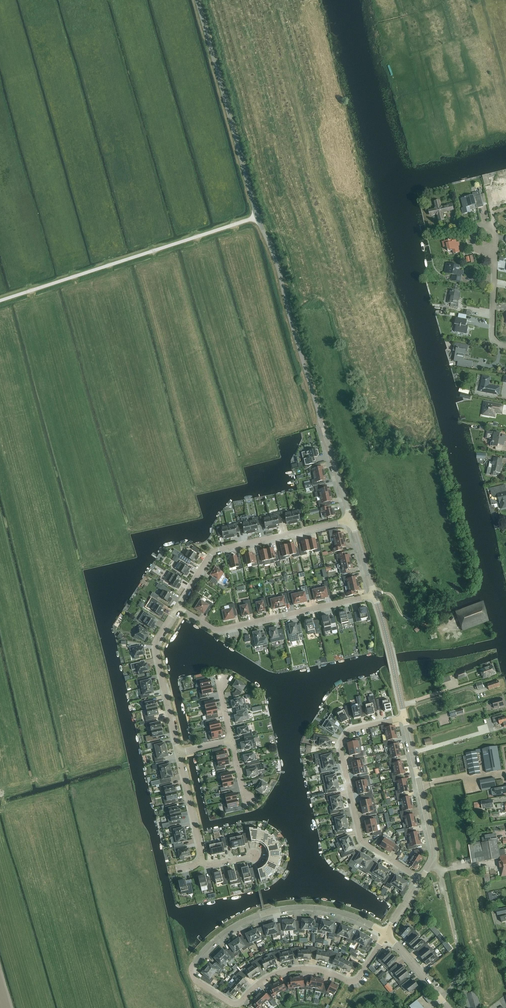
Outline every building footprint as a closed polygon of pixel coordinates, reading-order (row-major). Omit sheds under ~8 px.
[(492,192),(495,192),(495,196),(496,196),(499,207),(505,205),(505,183),(505,179),(497,181),(496,188),(493,188),(492,192)] [(481,195),(474,197),(474,195),(461,198),(463,208),(461,208),(463,214),(471,212),(470,210),(484,206),(481,195)] [(454,210),(452,203),(447,204),(447,206),(443,207),(441,206),(440,200),(434,201),(436,206),(434,209),(429,210),(430,216),(435,214),(437,216),(438,221),(445,220),(444,214),(445,212),(454,210)] [(443,247),(447,246),(448,251),(453,250),(453,254),(460,252),(459,246),(460,246),(459,242),(457,242),(456,240),(452,241),(452,239),(442,242),(443,247)] [(447,263),(445,273),(453,274),(452,280),(460,282),(461,273),(458,272),(460,266),(447,263)] [(448,302),(451,303),(451,306),(458,308),(459,304),(458,304),(459,300),(460,300),(460,298),(459,297),(460,292),(451,291),(448,302)] [(456,318),(455,324),(456,325),(455,332),(467,334),(468,326),(466,326),(467,320),(456,318)] [(467,353),(468,346),(454,343),(453,351),(457,352),(456,355),(455,355),(454,360),(458,361),(457,365),(472,368),(473,362),(464,360),(465,356),(464,356),(464,352),(467,353)] [(491,377),(483,376),(480,391),(499,395),(500,387),(489,385),(489,382),(490,382),(491,377)] [(485,403),(483,414),(495,417),(496,410),(502,411),(503,406),(485,403)] [(499,450),(500,450),(501,450),(502,449),(502,448),(503,446),(504,446),(505,446),(504,446),(505,442),(505,436),(501,435),(501,433),(487,431),(486,431),(487,431),(486,438),(485,438),(493,440),(492,446),(490,446),(497,447),(497,450),(499,450)] [(313,458),(318,456),(317,449),(314,450),(313,449),(309,450),(310,451),(307,452),(308,456),(303,457),(305,466),(314,463),(313,458)] [(494,458),(492,468),(488,467),(487,474),(495,476),(496,472),(500,472),(501,468),(502,468),(502,466),(501,466),(503,460),(494,458)] [(316,468),(316,464),(308,466),(310,472),(313,472),(314,476),(324,473),(322,467),(316,468)] [(319,481),(325,480),(324,473),(314,476),(314,480),(312,480),(313,486),(320,485),(319,481)] [(323,489),(322,485),(315,487),(316,493),(319,492),(320,496),(330,494),(329,487),(323,489)] [(501,505),(503,507),(505,506),(505,491),(505,490),(502,491),(501,487),(501,486),(490,488),(491,490),(492,497),(495,498),(499,497),(499,499),(500,504),(501,504),(501,505)] [(332,501),(330,494),(320,496),(321,500),(318,501),(319,507),(327,505),(326,502),(332,501)] [(322,518),(325,518),(328,517),(328,518),(332,517),(332,516),(335,515),(333,509),(328,510),(327,507),(320,509),(322,518)] [(291,513),(293,524),(297,523),(297,522),(300,521),(299,516),(301,515),(300,509),(297,509),(297,511),(291,513)] [(293,524),(291,513),(287,514),(286,511),(281,512),(282,519),(285,518),(287,524),(289,524),(290,525),(293,524)] [(270,517),(272,529),(276,528),(276,527),(279,526),(277,520),(281,519),(280,512),(273,514),(274,516),(270,517)] [(272,529),(270,517),(266,518),(265,515),(259,517),(261,524),(264,523),(265,529),(268,528),(269,529),(272,529)] [(251,533),(255,532),(255,531),(258,531),(256,525),(259,524),(258,517),(252,518),(253,521),(249,522),(251,533)] [(251,533),(249,522),(245,523),(244,520),(238,521),(240,529),(243,528),(244,534),(247,533),(247,534),(251,533)] [(227,527),(230,538),(234,537),(233,536),(236,535),(236,531),(239,531),(238,523),(233,524),(234,525),(227,527)] [(230,538),(227,527),(221,528),(221,526),(217,527),(218,535),(222,534),(223,538),(226,538),(226,539),(230,538)] [(336,531),(329,533),(330,538),(331,542),(334,542),(344,539),(343,533),(337,534),(336,531)] [(308,540),(310,551),(314,550),(315,553),(320,551),(319,544),(316,545),(315,539),(308,540)] [(346,546),(344,539),(334,542),(335,546),(332,546),(333,552),(341,550),(340,547),(346,546)] [(310,551),(308,540),(301,542),(303,548),(300,548),(301,556),(307,554),(306,551),(310,551)] [(287,545),(289,555),(293,554),(294,557),(300,556),(298,549),(295,549),(294,544),(287,545)] [(289,555),(287,545),(280,547),(282,552),(279,553),(280,560),(286,559),(285,556),(289,555)] [(269,561),(269,564),(274,563),(274,562),(279,561),(277,553),(274,554),(273,548),(266,550),(269,561)] [(269,564),(269,561),(266,550),(259,551),(261,557),(257,558),(259,565),(264,564),(264,565),(269,564)] [(196,560),(198,557),(197,557),(198,556),(189,551),(185,556),(181,553),(178,557),(188,564),(190,560),(194,562),(196,560)] [(245,554),(246,558),(244,558),(245,562),(246,561),(247,565),(251,564),(252,567),(258,565),(256,558),(253,559),(252,553),(249,554),(249,552),(245,553),(245,554)] [(343,553),(336,555),(337,560),(340,560),(341,564),(351,562),(350,555),(344,556),(343,553)] [(229,561),(230,564),(228,565),(229,569),(236,567),(237,570),(243,569),(241,561),(238,562),(236,556),(229,558),(230,561),(229,561)] [(186,575),(187,575),(189,573),(188,572),(189,569),(186,567),(187,565),(181,560),(179,563),(180,564),(177,570),(186,575)] [(353,568),(351,562),(341,564),(342,568),(339,569),(340,574),(347,572),(347,569),(353,568)] [(216,585),(218,582),(217,582),(218,580),(219,581),(224,572),(215,566),(210,575),(213,577),(210,582),(216,585)] [(178,577),(169,571),(164,580),(171,584),(170,585),(174,588),(175,587),(177,588),(178,589),(180,586),(179,585),(181,582),(176,579),(178,577)] [(351,578),(350,575),(343,577),(344,582),(347,582),(348,586),(358,584),(356,577),(351,578)] [(319,589),(321,600),(325,599),(325,598),(328,597),(326,592),(329,591),(327,581),(324,582),(324,584),(322,585),(323,588),(319,589)] [(170,602),(171,600),(171,599),(172,596),(167,593),(169,590),(159,583),(156,587),(162,590),(158,596),(168,602),(169,602),(170,602)] [(347,596),(354,594),(354,591),(359,590),(358,584),(348,586),(349,590),(346,591),(347,596)] [(321,600),(319,589),(312,590),(312,587),(308,588),(310,597),(314,596),(314,600),(317,600),(317,601),(321,600)] [(298,593),(300,604),(307,602),(305,596),(308,596),(307,588),(301,590),(302,592),(298,593)] [(300,604),(298,593),(294,594),(293,591),(288,593),(289,600),(292,599),(293,605),(300,604)] [(277,598),(279,608),(286,607),(285,601),(288,600),(286,593),(280,594),(281,597),(277,598)] [(279,608),(277,598),(273,599),(272,596),(267,597),(268,605),(271,604),(273,610),(279,608)] [(161,616),(163,613),(162,612),(164,610),(161,608),(162,606),(163,606),(164,605),(152,598),(149,601),(152,603),(149,609),(151,610),(151,611),(154,613),(155,612),(160,616),(160,615),(161,616)] [(264,606),(266,605),(265,598),(259,599),(260,602),(256,603),(257,606),(255,607),(256,610),(257,610),(258,613),(259,613),(259,614),(262,613),(262,612),(265,611),(264,606)] [(200,599),(195,608),(203,614),(207,609),(209,610),(213,604),(208,601),(207,604),(200,599)] [(241,613),(242,617),(243,616),(243,618),(246,617),(246,616),(249,615),(248,609),(251,608),(250,600),(243,601),(244,605),(240,606),(241,610),(239,610),(240,614),(241,613)] [(482,602),(455,611),(463,631),(487,622),(482,602)] [(222,610),(224,621),(234,618),(233,612),(236,612),(234,603),(229,605),(230,609),(222,610)] [(365,608),(358,609),(359,613),(354,614),(356,622),(361,621),(361,619),(367,618),(367,621),(370,621),(367,607),(365,608)] [(152,628),(153,629),(155,626),(154,625),(156,623),(152,620),(154,617),(145,612),(140,621),(152,629),(152,628)] [(347,616),(346,612),(339,613),(341,624),(348,622),(348,624),(353,623),(352,615),(347,616)] [(323,624),(325,631),(332,630),(337,629),(334,618),(329,620),(329,616),(322,617),(322,620),(321,620),(322,624),(323,624)] [(315,632),(320,631),(318,622),(313,623),(312,619),(305,621),(306,624),(305,624),(306,628),(307,628),(308,634),(315,633),(315,632)] [(299,637),(303,637),(301,628),(297,629),(296,623),(293,624),(293,623),(289,623),(289,625),(290,628),(288,628),(289,632),(288,632),(291,641),(299,639),(299,641),(300,641),(299,637)] [(139,637),(144,641),(148,635),(144,633),(146,629),(140,625),(137,629),(139,630),(134,637),(138,640),(139,637)] [(270,639),(271,642),(284,639),(282,630),(277,631),(276,627),(273,628),(273,627),(270,628),(270,629),(269,629),(270,632),(269,632),(270,636),(271,636),(272,639),(270,639)] [(254,643),(255,647),(262,645),(267,645),(265,634),(260,635),(259,631),(257,632),(256,631),(253,631),(253,633),(253,636),(252,636),(253,640),(254,640),(255,643),(254,643)] [(145,654),(143,648),(137,649),(137,646),(129,648),(130,651),(133,650),(135,659),(139,658),(139,656),(145,654)] [(147,667),(147,664),(141,665),(140,662),(131,664),(132,670),(137,669),(139,675),(143,674),(142,672),(148,670),(149,670),(149,666),(147,667)] [(480,670),(483,678),(496,674),(493,665),(489,667),(488,666),(484,668),(485,668),(480,670)] [(455,673),(455,674),(457,679),(466,676),(464,669),(455,673)] [(201,688),(211,686),(210,679),(204,681),(203,677),(196,678),(197,685),(196,685),(197,689),(201,688)] [(142,689),(152,686),(150,680),(145,681),(144,678),(136,680),(137,685),(141,685),(142,689)] [(239,682),(236,681),(233,686),(238,690),(236,692),(232,693),(233,697),(239,695),(245,686),(243,685),(243,684),(240,681),(239,682)] [(487,685),(489,690),(501,686),(499,681),(487,685)] [(152,686),(142,689),(139,689),(140,693),(141,699),(148,697),(148,694),(153,693),(152,686)] [(211,686),(201,688),(202,692),(199,693),(200,698),(208,697),(207,694),(213,693),(211,686)] [(368,715),(374,714),(373,708),(376,707),(374,696),(370,697),(368,697),(370,704),(365,705),(366,708),(365,709),(366,713),(367,712),(368,715)] [(234,700),(231,701),(231,702),(230,702),(231,705),(232,705),(233,708),(238,707),(239,710),(247,709),(244,698),(238,700),(238,698),(234,699),(234,700)] [(384,712),(391,710),(393,709),(393,706),(390,707),(389,700),(382,701),(382,698),(376,700),(378,709),(383,708),(384,712)] [(502,698),(493,701),(490,702),(491,705),(494,704),(495,708),(504,706),(502,698)] [(146,710),(157,707),(155,701),(149,702),(149,699),(141,701),(143,706),(146,706),(146,710)] [(206,709),(216,707),(214,700),(209,701),(208,699),(201,700),(202,706),(205,705),(206,709)] [(359,711),(363,710),(361,699),(357,700),(357,704),(352,705),(351,707),(354,718),(361,717),(359,711)] [(350,713),(348,706),(345,706),(345,709),(343,710),(337,714),(339,716),(337,717),(339,721),(340,720),(342,723),(348,719),(346,716),(347,715),(347,714),(350,713)] [(157,707),(146,710),(147,714),(144,715),(146,721),(153,719),(152,715),(158,714),(157,707)] [(216,707),(206,709),(207,713),(204,714),(205,716),(206,720),(212,719),(212,715),(217,713),(216,707)] [(240,714),(234,716),(235,719),(234,719),(235,722),(236,722),(236,723),(239,722),(239,723),(243,722),(243,721),(249,720),(247,710),(239,712),(240,714)] [(334,733),(338,727),(333,724),(336,720),(331,713),(325,722),(328,724),(325,728),(334,733)] [(493,718),(494,723),(499,722),(500,724),(503,723),(504,727),(505,727),(505,717),(503,718),(503,715),(498,716),(493,718)] [(210,730),(221,728),(219,721),(213,722),(213,719),(205,721),(206,727),(209,726),(210,730)] [(151,731),(161,729),(160,722),(154,723),(153,720),(146,722),(147,727),(150,727),(151,731)] [(381,726),(382,731),(385,731),(386,734),(394,732),(396,732),(394,726),(389,727),(388,724),(381,726)] [(244,726),(240,727),(240,728),(237,729),(236,729),(237,733),(238,733),(239,735),(244,734),(245,738),(253,736),(251,730),(248,730),(247,726),(244,727),(244,726)] [(221,728),(210,730),(211,734),(208,735),(210,740),(217,739),(216,736),(222,734),(221,728)] [(161,729),(151,731),(152,735),(149,736),(150,741),(158,739),(157,737),(163,735),(161,729)] [(396,732),(394,732),(386,734),(387,740),(383,741),(383,744),(385,744),(392,742),(391,739),(397,738),(396,732)] [(322,747),(326,748),(326,747),(329,747),(331,747),(331,743),(330,743),(330,740),(324,740),(325,736),(314,734),(313,740),(320,741),(319,746),(322,746),(322,747)] [(246,742),(240,743),(241,746),(240,746),(241,750),(242,749),(242,750),(245,749),(245,750),(249,749),(249,748),(252,748),(252,749),(255,748),(255,747),(256,747),(255,743),(254,743),(253,737),(246,739),(246,742)] [(353,742),(347,743),(348,749),(359,747),(358,744),(361,743),(359,738),(352,739),(353,742)] [(156,752),(166,750),(165,743),(159,744),(158,741),(151,743),(152,749),(155,748),(156,752)] [(398,743),(394,744),(394,742),(392,742),(385,744),(387,752),(389,752),(400,750),(398,743)] [(361,746),(359,747),(348,749),(350,755),(356,754),(356,758),(364,756),(362,750),(365,750),(366,751),(367,750),(366,746),(361,746)] [(501,770),(497,746),(482,749),(487,772),(501,770)] [(217,760),(227,758),(227,757),(228,757),(228,754),(226,754),(226,751),(220,752),(219,748),(212,750),(213,757),(216,756),(217,760)] [(166,750),(156,752),(157,756),(154,757),(155,762),(162,761),(162,758),(168,756),(166,750)] [(400,750),(389,752),(391,758),(389,758),(390,761),(396,760),(395,757),(401,756),(400,750)] [(481,774),(477,751),(466,753),(470,775),(481,774)] [(314,754),(316,760),(321,759),(322,763),(332,761),(331,754),(325,755),(324,752),(314,754)] [(255,753),(250,754),(250,753),(246,754),(247,755),(243,756),(242,757),(243,760),(244,760),(245,763),(249,762),(250,766),(258,764),(257,759),(257,760),(255,753)] [(357,761),(351,763),(353,769),(363,767),(362,763),(365,762),(364,757),(357,759),(357,761)] [(227,758),(217,760),(218,764),(215,765),(216,770),(224,769),(223,766),(229,764),(227,758)] [(396,762),(396,760),(390,761),(388,761),(390,767),(393,766),(393,769),(404,767),(402,761),(396,762)] [(320,768),(321,773),(329,771),(328,768),(334,767),(332,761),(322,763),(323,767),(320,768)] [(161,773),(171,771),(169,764),(164,765),(163,762),(155,763),(157,770),(160,769),(161,773)] [(263,764),(248,767),(248,770),(246,770),(247,773),(246,773),(247,777),(248,777),(251,777),(252,778),(256,777),(255,776),(258,775),(257,771),(264,769),(263,764)] [(366,766),(363,767),(353,769),(354,775),(360,774),(361,776),(368,775),(367,769),(366,766)] [(404,767),(393,769),(394,773),(391,774),(392,779),(400,777),(399,775),(405,773),(404,767)] [(222,781),(232,779),(230,772),(225,773),(224,770),(218,772),(219,775),(220,774),(222,781)] [(171,771),(161,773),(162,777),(159,778),(160,784),(167,783),(167,779),(172,777),(171,771)] [(327,784),(337,781),(336,775),(330,776),(329,773),(322,775),(323,780),(326,779),(327,784)] [(369,780),(368,776),(361,777),(362,781),(356,782),(357,788),(367,786),(366,780),(369,780)] [(397,787),(408,785),(406,779),(400,780),(400,777),(392,779),(393,782),(396,781),(397,787)] [(497,788),(495,778),(480,781),(482,791),(497,788)] [(232,779),(222,781),(223,787),(220,788),(221,791),(228,789),(228,787),(233,785),(233,782),(234,782),(233,779),(232,779)] [(258,779),(252,781),(253,784),(256,783),(259,785),(256,790),(258,791),(257,792),(261,794),(261,793),(262,794),(263,791),(264,791),(267,788),(266,787),(267,785),(258,779)] [(327,790),(327,794),(335,792),(335,789),(339,788),(337,781),(327,784),(328,790),(327,790)] [(165,794),(176,792),(174,785),(170,786),(170,783),(160,785),(162,791),(164,790),(165,794)] [(408,785),(397,787),(398,791),(395,791),(396,797),(404,795),(403,792),(409,791),(408,785)] [(365,797),(372,795),(371,789),(368,790),(367,786),(357,788),(359,794),(364,793),(365,797)] [(492,796),(505,793),(505,786),(491,789),(492,796)] [(226,802),(237,800),(235,793),(229,794),(229,791),(221,793),(222,796),(225,795),(226,802)] [(176,792),(165,794),(166,798),(163,799),(165,804),(172,803),(171,800),(177,799),(176,792)] [(334,797),(334,794),(326,795),(328,801),(331,800),(332,804),(342,802),(343,801),(342,798),(341,798),(340,795),(334,797)] [(361,808),(372,806),(375,805),(372,795),(365,797),(366,800),(360,802),(361,808)] [(401,805),(412,802),(410,796),(404,798),(404,795),(396,797),(398,802),(401,801),(401,805)] [(483,809),(489,808),(494,807),(493,799),(482,801),(482,803),(483,809)] [(237,800),(226,802),(227,806),(224,807),(226,813),(233,811),(232,807),(238,806),(237,803),(239,803),(238,800),(237,800)] [(330,809),(331,814),(338,813),(337,810),(343,809),(342,802),(332,804),(332,808),(330,809)] [(400,814),(408,813),(407,810),(413,809),(412,802),(401,805),(403,811),(400,811),(400,814)] [(170,815),(180,813),(179,806),(173,808),(172,805),(165,806),(166,812),(169,811),(170,815)] [(369,815),(377,814),(375,808),(375,805),(372,806),(361,808),(363,814),(369,813),(369,815)] [(180,813),(170,815),(171,819),(168,820),(169,825),(177,824),(176,821),(182,820),(180,813)] [(408,815),(408,813),(400,814),(402,820),(404,819),(405,822),(415,820),(414,814),(408,815)] [(331,816),(332,822),(335,821),(336,825),(347,822),(347,818),(345,819),(345,816),(339,817),(338,814),(331,816)] [(370,820),(365,821),(366,827),(376,825),(379,824),(378,821),(377,816),(370,817),(370,820)] [(404,832),(412,830),(411,828),(417,826),(415,820),(405,822),(406,826),(403,827),(404,832)] [(347,822),(336,825),(337,829),(334,830),(335,835),(343,834),(342,831),(348,829),(347,826),(348,826),(347,822)] [(381,834),(380,830),(377,831),(376,827),(376,825),(366,827),(367,833),(373,832),(374,836),(380,834),(381,834)] [(175,836),(185,834),(184,827),(178,829),(177,826),(170,827),(171,833),(174,832),(175,836)] [(256,842),(257,828),(253,829),(249,828),(251,841),(251,842),(256,842)] [(260,843),(265,830),(261,830),(257,828),(256,842),(260,843)] [(265,830),(260,843),(263,845),(272,835),(268,833),(265,830)] [(409,840),(419,838),(418,832),(412,833),(412,830),(404,832),(406,837),(408,837),(409,840)] [(486,841),(497,839),(496,834),(495,831),(492,831),(493,835),(485,836),(486,838),(483,838),(483,841),(486,841)] [(236,837),(238,847),(245,846),(244,840),(247,839),(245,833),(242,834),(242,836),(236,837)] [(185,834),(175,836),(176,843),(173,843),(174,848),(182,846),(181,842),(187,841),(185,834)] [(387,839),(388,837),(384,834),(380,840),(382,841),(380,846),(385,849),(390,841),(387,839)] [(272,835),(263,845),(266,849),(278,842),(278,841),(274,838),(272,835)] [(337,848),(353,842),(351,838),(350,838),(349,836),(344,838),(343,835),(336,838),(338,843),(341,842),(342,846),(337,848)] [(238,847),(236,837),(230,838),(229,837),(226,837),(228,845),(231,845),(232,849),(238,847)] [(216,844),(218,854),(225,853),(223,847),(226,846),(224,838),(221,838),(222,843),(216,844)] [(419,838),(409,840),(410,844),(407,844),(408,850),(416,848),(415,845),(421,844),(419,838)] [(497,840),(481,842),(481,843),(469,845),(471,854),(470,854),(471,857),(465,859),(466,862),(472,861),(472,863),(500,858),(500,857),(505,856),(505,849),(504,849),(504,850),(499,851),(497,840)] [(396,853),(400,848),(390,841),(385,849),(390,853),(393,848),(395,849),(394,851),(396,853)] [(218,854),(216,844),(209,845),(209,842),(205,843),(207,852),(210,852),(211,856),(218,854)] [(279,845),(278,842),(266,849),(267,852),(281,849),(279,845)] [(353,842),(337,848),(339,852),(340,852),(343,858),(351,854),(349,851),(355,848),(353,846),(355,845),(353,842)] [(175,852),(178,851),(180,860),(184,859),(184,857),(190,855),(188,849),(183,850),(182,846),(174,848),(175,852)] [(281,858),(280,853),(281,849),(267,852),(267,857),(281,858)] [(411,858),(419,863),(422,858),(418,855),(420,852),(420,849),(414,850),(414,853),(411,858)] [(349,861),(355,865),(354,866),(355,867),(356,868),(358,868),(366,856),(360,852),(357,857),(353,855),(349,861)] [(368,865),(371,860),(369,858),(370,857),(366,855),(366,856),(358,868),(357,869),(366,875),(367,873),(371,867),(368,865)] [(266,861),(279,866),(280,861),(281,858),(267,857),(266,861)] [(408,857),(405,862),(416,869),(419,863),(411,858),(408,857)] [(279,866),(266,861),(264,864),(275,873),(277,869),(279,866)] [(275,873),(264,864),(261,867),(269,879),(272,875),(275,873)] [(372,867),(368,873),(371,876),(371,879),(375,881),(383,867),(378,864),(375,869),(372,867)] [(244,882),(251,880),(255,879),(253,870),(249,871),(248,867),(241,869),(242,872),(241,872),(242,876),(243,876),(244,882)] [(269,879),(261,867),(257,868),(257,869),(257,870),(261,882),(265,880),(269,879)] [(389,871),(383,867),(375,881),(378,883),(381,882),(385,884),(389,878),(386,876),(389,871)] [(235,870),(228,872),(229,875),(227,875),(228,879),(229,879),(231,885),(240,883),(238,874),(235,874),(235,870)] [(214,874),(214,876),(213,877),(214,881),(215,881),(216,884),(223,882),(223,885),(227,884),(225,875),(222,876),(221,872),(218,873),(218,871),(214,872),(214,873),(214,874)] [(396,887),(401,879),(401,878),(402,877),(399,876),(398,877),(396,875),(392,880),(390,878),(385,886),(390,889),(392,885),(396,887)] [(207,886),(208,891),(209,894),(212,893),(211,891),(212,890),(210,881),(206,881),(205,876),(198,877),(201,887),(207,886)] [(405,886),(407,882),(401,879),(396,887),(401,891),(400,893),(403,895),(408,887),(405,886)] [(186,884),(185,880),(178,882),(179,885),(178,885),(179,889),(180,889),(181,894),(188,893),(188,894),(193,893),(191,883),(186,884)] [(422,915),(416,909),(413,913),(419,918),(422,915)] [(302,925),(298,925),(299,933),(301,933),(304,933),(304,930),(308,930),(308,919),(302,919),(302,925)] [(314,920),(308,919),(308,930),(311,930),(311,933),(314,933),(316,933),(317,926),(314,926),(314,920)] [(280,928),(281,935),(281,934),(284,933),(284,931),(290,931),(288,920),(282,921),(283,927),(280,928)] [(295,925),(295,920),(288,920),(290,931),(293,930),(294,933),(296,933),(299,933),(298,925),(295,925)] [(317,926),(316,933),(319,934),(321,934),(322,931),(326,932),(328,922),(321,920),(320,926),(317,926)] [(333,929),(334,923),(328,922),(326,932),(329,932),(328,937),(328,939),(333,940),(333,938),(336,929),(333,929)] [(281,935),(280,928),(277,928),(275,923),(269,924),(272,934),(275,933),(276,936),(279,935),(281,935)] [(263,926),(265,932),(262,933),(264,938),(264,939),(264,940),(266,939),(266,938),(267,938),(266,936),(272,934),(269,924),(263,926)] [(336,929),(333,938),(334,937),(339,938),(340,935),(343,937),(347,927),(341,925),(339,930),(336,929)] [(403,938),(407,934),(409,936),(414,930),(413,929),(410,926),(408,929),(405,926),(398,934),(403,938)] [(352,929),(347,927),(343,937),(346,938),(345,941),(348,942),(350,943),(353,936),(350,935),(352,929)] [(259,934),(256,929),(251,931),(255,941),(258,939),(260,942),(262,941),(264,940),(264,939),(264,938),(262,933),(259,934)] [(414,930),(409,936),(411,938),(407,942),(411,946),(419,939),(416,937),(418,935),(417,933),(414,930)] [(248,939),(245,941),(248,947),(251,946),(253,945),(252,942),(255,941),(251,931),(245,934),(248,939)] [(359,932),(356,937),(353,936),(350,943),(353,944),(355,945),(356,942),(359,944),(365,935),(359,932)] [(370,938),(365,935),(359,944),(363,946),(361,948),(367,952),(371,946),(367,943),(370,938)] [(242,942),(239,938),(234,941),(239,950),(242,948),(244,950),(246,949),(248,947),(245,941),(242,942)] [(421,949),(427,944),(425,942),(423,940),(421,942),(419,939),(411,946),(415,951),(419,947),(421,949)] [(229,952),(234,957),(236,956),(238,954),(236,952),(239,950),(234,941),(228,945),(232,950),(229,952)] [(423,951),(419,955),(422,960),(434,951),(431,947),(430,948),(429,946),(427,944),(421,949),(423,951)] [(285,952),(287,961),(293,960),(292,955),(295,954),(294,947),(294,948),(290,948),(291,951),(285,952)] [(304,959),(304,950),(301,950),(300,947),(298,947),(294,947),(295,954),(298,954),(298,959),(304,959)] [(313,954),(314,948),(310,947),(308,947),(308,950),(304,950),(304,959),(310,959),(310,954),(313,954)] [(316,955),(315,960),(321,961),(323,952),(317,951),(318,949),(314,948),(313,954),(316,955)] [(227,954),(223,949),(218,953),(226,961),(228,959),(230,961),(232,959),(234,957),(229,952),(227,954)] [(323,952),(321,961),(328,962),(329,957),(332,958),(334,952),(330,950),(327,950),(327,953),(323,952)] [(285,952),(279,953),(278,951),(275,952),(277,958),(280,957),(281,962),(287,961),(285,952)] [(377,957),(379,960),(380,958),(384,962),(392,955),(387,951),(383,955),(381,953),(377,957)] [(426,965),(431,961),(433,963),(439,958),(435,954),(436,954),(435,952),(434,951),(422,960),(426,965)] [(270,957),(266,958),(270,966),(276,964),(274,959),(277,958),(275,952),(271,953),(268,954),(270,957)] [(335,959),(332,964),(338,967),(342,958),(339,957),(340,955),(337,954),(334,952),(332,958),(335,959)] [(218,962),(216,965),(221,970),(222,970),(224,968),(223,968),(225,966),(223,964),(226,961),(218,953),(214,958),(218,962)] [(384,962),(382,965),(387,969),(388,971),(394,966),(392,964),(396,959),(392,955),(384,962)] [(262,964),(264,969),(270,966),(266,958),(263,959),(262,957),(259,958),(256,960),(260,965),(262,964)] [(343,969),(347,961),(342,958),(338,967),(343,969)] [(260,971),(257,967),(260,965),(256,960),(253,961),(251,963),(253,965),(250,967),(255,975),(260,971)] [(349,972),(351,967),(355,969),(359,963),(352,960),(351,963),(347,961),(343,969),(349,972)] [(214,967),(209,963),(205,968),(213,974),(216,972),(218,973),(220,971),(221,970),(216,965),(214,967)] [(394,978),(404,970),(401,965),(396,968),(394,966),(388,971),(390,973),(394,978)] [(240,971),(244,976),(247,974),(250,979),(255,975),(250,967),(245,971),(243,969),(240,972),(240,971)] [(201,973),(206,977),(204,980),(210,984),(214,979),(211,977),(213,974),(205,968),(201,973)] [(394,978),(400,985),(405,980),(404,978),(408,974),(404,970),(394,978)] [(237,978),(235,981),(242,987),(246,982),(242,978),(244,976),(240,971),(237,974),(235,976),(237,978)] [(303,982),(302,976),(296,977),(297,987),(301,987),(301,990),(304,989),(306,990),(306,982),(303,982)] [(290,984),(287,985),(289,992),(291,991),(294,991),(294,988),(297,987),(296,977),(290,978),(290,984)] [(306,982),(306,990),(309,990),(311,990),(312,987),(315,988),(317,978),(311,977),(310,982),(306,982)] [(321,992),(323,993),(326,986),(322,985),(324,979),(317,978),(315,988),(315,991),(321,992)] [(284,985),(281,980),(275,983),(280,992),(283,991),(284,993),(287,992),(289,992),(287,985),(284,985)] [(407,980),(400,986),(404,991),(407,989),(409,992),(411,990),(412,991),(415,988),(415,987),(417,985),(413,980),(410,983),(407,980)] [(231,985),(238,991),(242,987),(235,981),(231,985)] [(337,989),(336,988),(338,985),(332,982),(329,987),(326,986),(323,993),(326,994),(328,995),(329,992),(333,994),(335,992),(336,992),(337,989)] [(270,985),(272,991),(269,993),(273,999),(275,998),(278,996),(276,994),(280,992),(275,983),(270,985)] [(227,987),(222,992),(228,996),(230,992),(234,996),(238,991),(231,985),(229,988),(227,987)] [(460,991),(465,1007),(481,1007),(475,986),(460,991)] [(257,995),(264,1003),(268,1000),(270,1002),(272,1000),(273,999),(269,993),(266,995),(262,990),(257,995)] [(419,1000),(422,1004),(428,998),(425,994),(419,1000)] [(256,1007),(263,1007),(264,1007),(261,1006),(264,1003),(257,995),(252,1000),(256,1004),(254,1006),(256,1007)]
